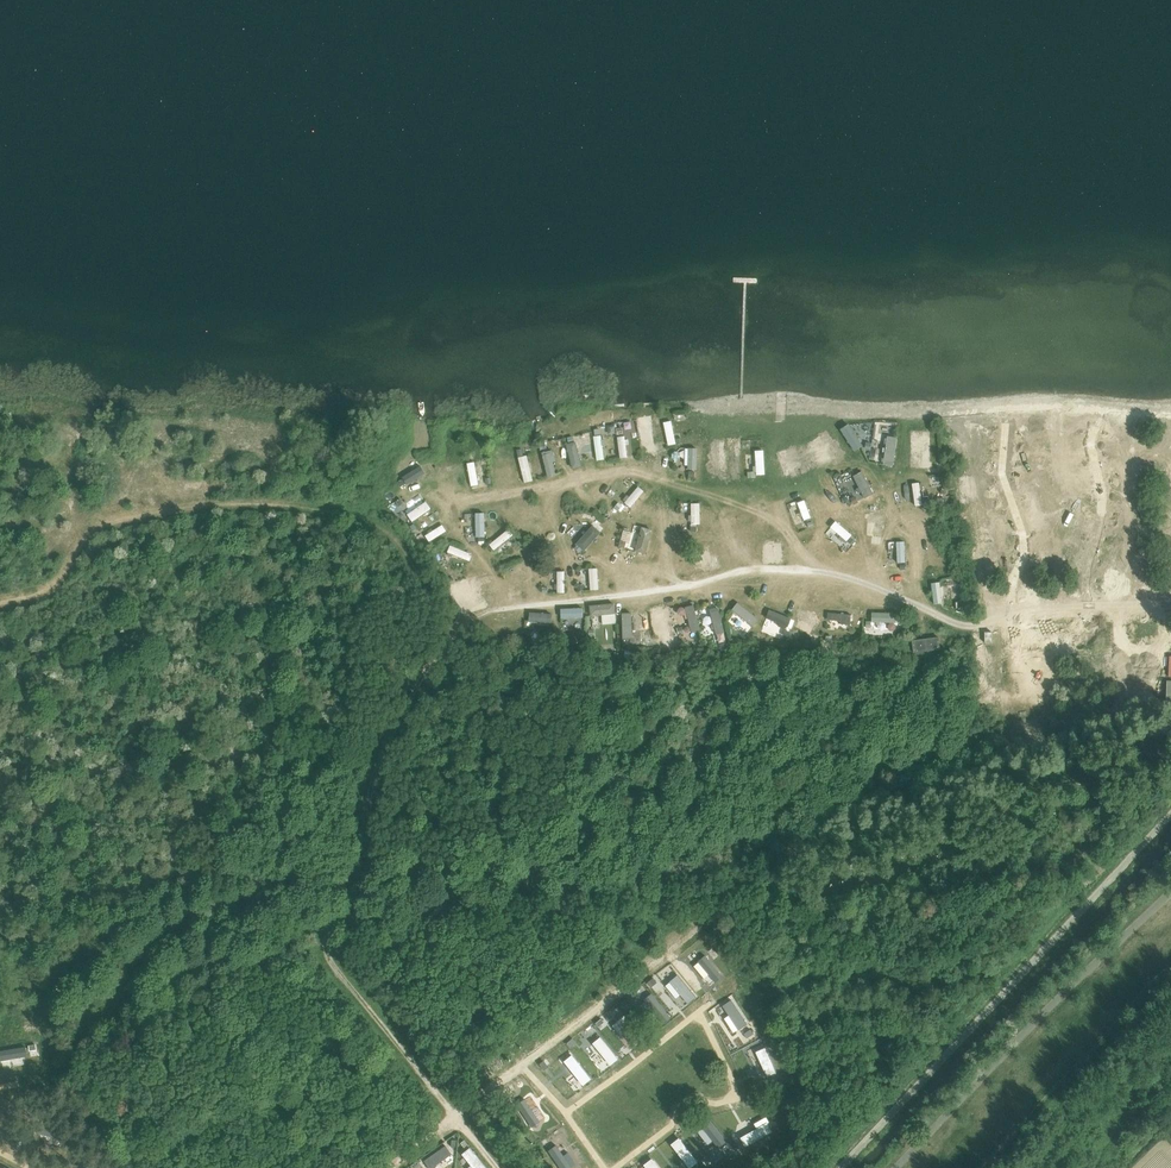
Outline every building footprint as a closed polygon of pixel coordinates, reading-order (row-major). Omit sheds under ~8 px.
[(1039,432),(1045,431),(1041,412),(1036,413),(1039,432)] [(1059,445),(1068,444),(1065,415),(1056,416),(1059,445)] [(1047,437),(1045,431),(1038,433),(1035,416),(1027,417),(1032,440),(1047,437)] [(1084,417),(1084,421),(1093,421),(1093,425),(1103,426),(1104,418),(1084,417)] [(673,420),(665,421),(667,444),(676,443),(673,420)] [(1083,422),(1083,447),(1092,447),(1092,422),(1083,422)] [(642,445),(653,444),(650,423),(640,425),(642,445)] [(849,423),(841,428),(855,450),(864,444),(849,423)] [(1010,445),(1017,440),(1006,423),(998,428),(1010,445)] [(885,464),(895,465),(897,436),(889,435),(890,425),(877,425),(876,439),(887,440),(885,464)] [(1128,428),(1128,451),(1137,451),(1137,428),(1128,428)] [(962,432),(962,454),(971,454),(970,432),(962,432)] [(626,435),(618,436),(621,457),(629,456),(626,435)] [(711,440),(711,472),(721,472),(720,440),(711,440)] [(911,441),(910,466),(920,467),(921,441),(911,441)] [(795,444),(787,447),(796,470),(804,467),(795,444)] [(687,447),(687,468),(698,469),(699,447),(687,447)] [(554,449),(544,451),(546,476),(556,475),(554,449)] [(756,449),(757,474),(765,474),(765,449),(756,449)] [(519,456),(525,482),(534,480),(528,454),(519,456)] [(783,461),(785,472),(795,470),(792,459),(783,461)] [(1080,464),(1090,483),(1098,478),(1089,460),(1080,464)] [(476,461),(469,462),(471,485),(478,484),(476,461)] [(1127,463),(1120,465),(1126,487),(1133,485),(1127,463)] [(421,464),(403,475),(408,484),(426,472),(421,464)] [(854,474),(865,497),(874,493),(863,470),(854,474)] [(941,472),(930,474),(932,486),(943,484),(941,472)] [(969,487),(969,496),(978,496),(977,474),(961,475),(962,487),(969,487)] [(462,475),(440,477),(442,490),(464,488),(462,475)] [(929,495),(922,496),(921,481),(913,482),(915,504),(930,503),(929,495)] [(1034,522),(1045,518),(1032,486),(1023,490),(1029,505),(1028,506),(1034,522)] [(411,520),(431,509),(425,498),(405,508),(411,520)] [(806,498),(789,503),(795,523),(811,518),(806,498)] [(399,499),(394,502),(398,507),(403,504),(399,499)] [(1128,500),(1114,504),(1118,518),(1125,516),(1127,524),(1134,521),(1128,500)] [(691,511),(691,502),(683,502),(683,511),(691,511)] [(701,523),(701,502),(692,502),(693,524),(701,523)] [(767,505),(757,507),(760,528),(770,526),(767,505)] [(486,536),(486,512),(466,512),(467,525),(476,525),(476,536),(486,536)] [(884,536),(885,513),(868,512),(867,535),(884,536)] [(443,523),(426,534),(430,541),(447,530),(443,523)] [(647,553),(653,529),(635,524),(633,532),(624,529),(621,540),(633,543),(631,549),(647,553)] [(508,529),(490,543),(495,550),(513,536),(508,529)] [(1045,547),(1050,542),(1039,532),(1034,537),(1045,547)] [(783,540),(766,540),(766,561),(783,561),(783,540)] [(890,561),(906,561),(906,541),(889,541),(890,561)] [(1129,543),(1120,547),(1130,565),(1138,561),(1129,543)] [(452,544),(448,552),(468,560),(471,552),(452,544)] [(991,571),(992,545),(983,544),(982,570),(991,571)] [(701,547),(704,568),(713,567),(711,546),(701,547)] [(590,567),(590,589),(599,589),(599,567),(590,567)] [(566,592),(565,570),(553,570),(553,592),(566,592)] [(934,603),(943,602),(941,580),(932,581),(934,603)] [(732,609),(753,626),(759,618),(739,601),(732,609)] [(603,623),(617,622),(615,602),(590,604),(592,615),(602,615),(603,623)] [(685,606),(692,631),(701,628),(695,603),(685,606)] [(562,617),(584,617),(584,607),(562,607),(562,617)] [(796,626),(819,630),(822,615),(800,610),(796,626)] [(529,621),(552,622),(553,612),(530,611),(529,621)] [(623,638),(634,638),(633,611),(623,612),(623,638)] [(898,612),(872,611),(872,621),(898,622),(898,612)] [(852,627),(852,612),(828,612),(828,627),(852,627)] [(912,641),(913,652),(940,649),(938,637),(912,641)] [(689,969),(679,959),(665,973),(676,983),(689,969)] [(0,1061),(27,1056),(25,1046),(0,1050),(0,1059),(0,1061)] [(464,1140),(461,1143),(465,1149),(469,1146),(464,1140)]
